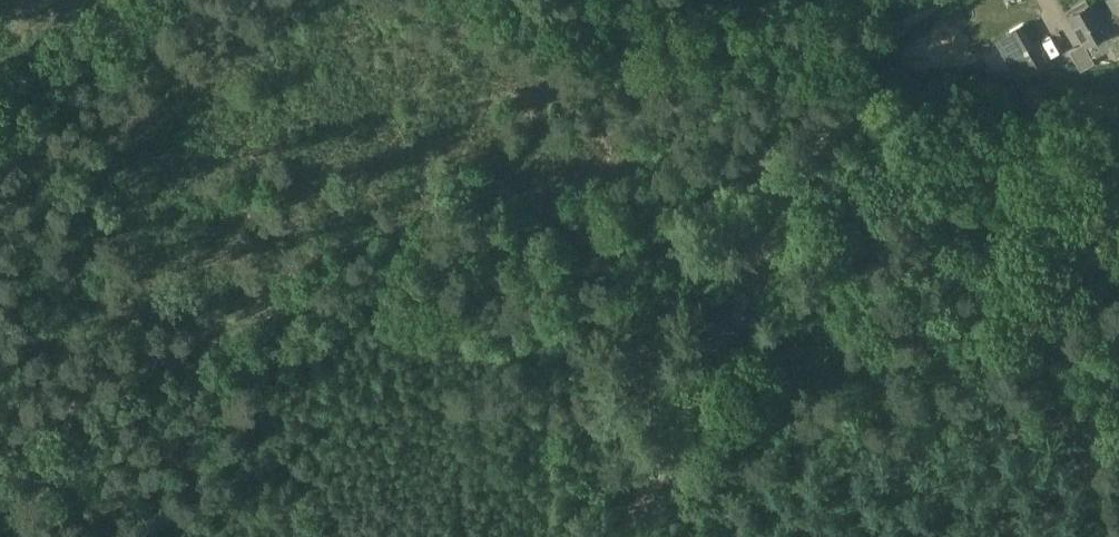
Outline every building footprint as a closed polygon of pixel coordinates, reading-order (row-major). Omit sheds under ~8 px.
[(1109,2),(1118,20),(1118,0),(1108,0),(1109,2)] [(1069,15),(1084,43),(1091,39),(1098,51),(1114,41),(1118,39),(1118,20),(1109,2),(1096,9),(1092,2),(1069,15)] [(1027,22),(1005,32),(1021,63),(1044,52),(1027,22)] [(939,76),(959,66),(947,43),(927,53),(939,76)] [(1068,80),(1082,71),(1071,52),(1056,61),(1068,80)]
